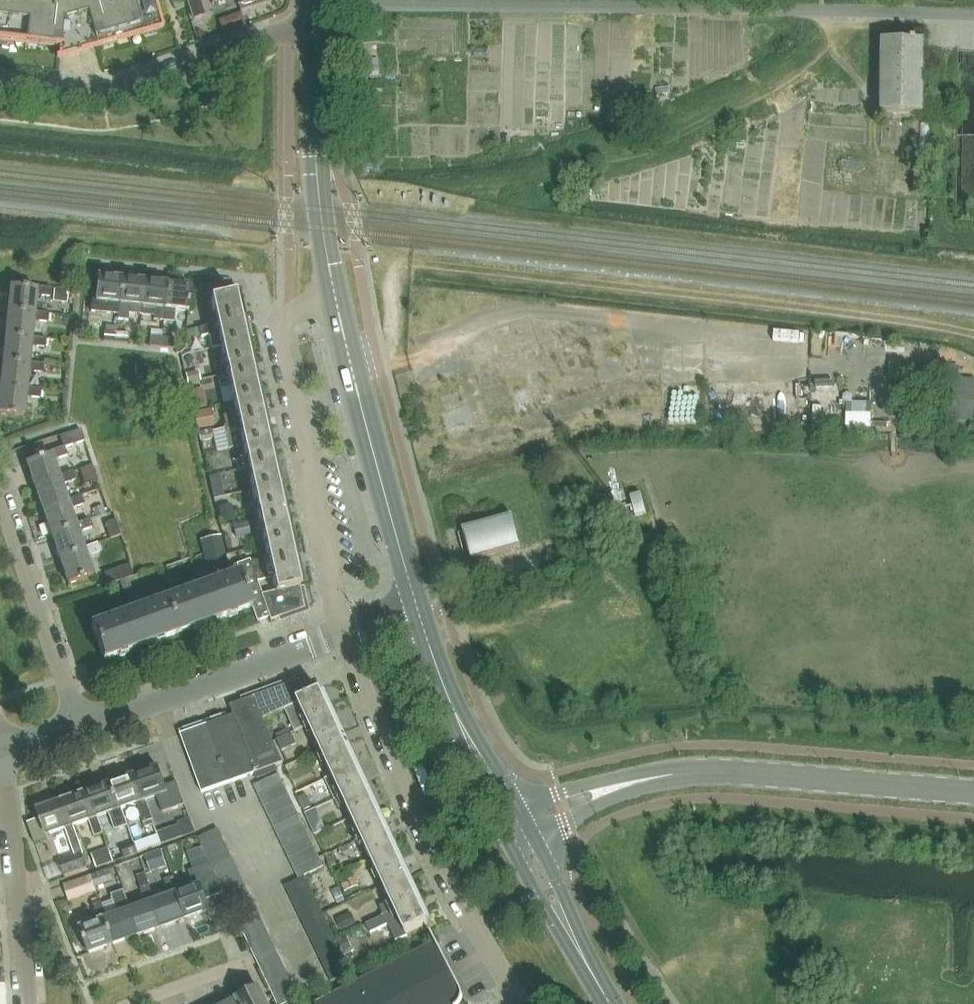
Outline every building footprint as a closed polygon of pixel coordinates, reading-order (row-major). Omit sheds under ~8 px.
[(60,56),(59,59),(96,48),(118,42),(115,34),(139,27),(141,35),(163,29),(156,6),(154,0),(0,0),(0,41),(26,44),(27,36),(39,38),(38,46),(60,48),(60,56)] [(192,19),(205,15),(199,0),(185,0),(192,19)] [(225,31),(248,23),(244,11),(221,18),(225,31)] [(883,114),(924,115),(926,42),(885,40),(883,114)] [(121,279),(98,277),(95,301),(91,301),(90,310),(117,313),(118,310),(121,279)] [(133,311),(141,312),(144,282),(121,279),(118,310),(123,310),(122,317),(132,318),(133,311)] [(164,318),(167,284),(144,282),(141,312),(158,314),(157,317),(164,318)] [(189,311),(189,306),(189,286),(167,284),(164,318),(178,320),(179,310),(189,311)] [(37,287),(37,290),(10,287),(8,312),(48,316),(49,312),(34,311),(36,295),(50,297),(51,288),(37,287)] [(67,289),(53,288),(53,298),(67,299),(67,289)] [(216,324),(205,326),(207,335),(207,337),(218,334),(228,379),(233,402),(236,414),(228,416),(230,426),(224,427),(229,450),(243,447),(246,461),(240,462),(242,471),(248,470),(267,556),(249,562),(248,560),(241,563),(245,574),(253,571),(262,596),(275,593),(299,588),(239,316),(235,296),(235,295),(211,300),(211,301),(216,324)] [(46,341),(46,339),(32,337),(33,321),(47,322),(48,316),(8,312),(5,337),(46,341)] [(195,337),(193,329),(187,331),(188,339),(195,337)] [(105,331),(104,331),(103,342),(126,344),(127,334),(116,333),(105,331)] [(173,338),(150,336),(149,347),(172,349),(173,338)] [(3,363),(43,367),(44,363),(30,362),(31,345),(45,347),(46,341),(5,337),(3,363)] [(43,368),(43,367),(3,363),(0,388),(40,393),(41,389),(27,388),(28,372),(43,373),(43,368)] [(187,373),(189,382),(202,379),(199,370),(187,373)] [(950,376),(949,399),(973,399),(973,376),(950,376)] [(40,398),(40,393),(0,388),(0,415),(24,417),(26,397),(40,398)] [(192,393),(194,407),(201,406),(199,392),(192,393)] [(847,403),(847,427),(873,428),(873,403),(847,403)] [(197,420),(199,427),(213,423),(210,409),(195,412),(197,420)] [(211,428),(200,431),(202,440),(213,438),(211,428)] [(64,448),(84,441),(81,430),(59,437),(62,447),(63,446),(64,448)] [(59,480),(58,476),(53,461),(67,456),(64,448),(63,446),(62,447),(50,451),(51,455),(26,463),(35,488),(59,480)] [(98,479),(93,464),(80,468),(85,483),(98,479)] [(68,504),(67,501),(61,484),(75,479),(72,471),(58,476),(59,480),(35,488),(43,512),(68,504)] [(209,476),(214,498),(223,496),(218,474),(209,476)] [(635,517),(647,514),(641,494),(630,497),(635,517)] [(76,528),(75,525),(70,509),(83,504),(81,496),(67,501),(68,504),(43,512),(51,537),(76,528)] [(103,504),(93,507),(96,514),(105,511),(103,504)] [(220,507),(223,520),(234,517),(231,504),(220,507)] [(39,536),(49,533),(44,516),(34,520),(39,536)] [(512,516),(462,529),(471,561),(521,548),(512,516)] [(115,519),(105,523),(111,539),(121,535),(115,519)] [(89,520),(75,525),(76,528),(51,537),(60,561),(84,552),(83,549),(78,534),(92,529),(89,520)] [(236,538),(251,534),(249,522),(233,526),(236,538)] [(226,563),(220,536),(200,540),(206,568),(226,563)] [(68,585),(93,576),(87,557),(100,553),(97,544),(83,549),(84,552),(60,561),(68,585)] [(241,563),(236,564),(239,574),(251,607),(256,621),(257,622),(269,618),(270,621),(304,609),(299,588),(275,593),(262,596),(253,571),(245,574),(241,563)] [(128,579),(133,577),(129,564),(104,573),(109,586),(119,582),(128,579)] [(239,574),(91,627),(103,661),(251,607),(239,574)] [(128,579),(119,582),(119,584),(123,595),(132,592),(128,580),(128,579)] [(299,703),(309,699),(308,698),(300,681),(230,706),(234,716),(233,716),(255,774),(276,766),(284,763),(263,719),(283,710),(299,703)] [(321,692),(308,698),(309,699),(299,703),(283,710),(294,732),(309,725),(333,778),(326,781),(340,811),(347,807),(395,911),(365,924),(369,932),(387,924),(394,939),(428,924),(321,692)] [(207,725),(228,784),(255,774),(233,716),(207,725)] [(181,735),(202,793),(228,784),(207,725),(181,735)] [(283,751),(297,745),(292,734),(278,740),(283,751)] [(354,746),(369,778),(382,772),(367,740),(354,746)] [(255,774),(257,780),(278,772),(276,766),(255,774)] [(159,768),(134,777),(143,801),(146,800),(158,796),(164,813),(185,805),(177,783),(165,787),(159,768)] [(259,797),(284,785),(279,774),(254,786),(259,797)] [(152,816),(146,800),(143,801),(134,777),(110,785),(119,810),(122,808),(138,803),(154,847),(162,844),(152,816)] [(110,785),(86,794),(95,818),(98,817),(110,813),(116,831),(129,826),(128,825),(122,808),(119,810),(110,785)] [(264,807),(289,795),(284,785),(259,797),(264,807)] [(104,834),(98,817),(95,818),(86,794),(62,802),(71,827),(74,826),(89,820),(95,837),(104,834)] [(269,817),(294,805),(289,795),(264,807),(269,817)] [(299,799),(304,810),(312,806),(307,795),(299,799)] [(71,827),(62,802),(38,811),(41,819),(47,835),(65,829),(75,857),(82,854),(84,853),(80,842),(74,826),(71,827)] [(274,828),(299,816),(294,805),(269,817),(274,828)] [(279,838),(304,826),(299,816),(274,828),(279,838)] [(183,836),(194,832),(190,818),(178,822),(183,836)] [(36,844),(48,840),(47,835),(41,819),(29,824),(36,844)] [(323,823),(312,829),(315,835),(326,830),(323,823)] [(284,848),(309,836),(304,826),(279,838),(284,848)] [(198,838),(203,848),(223,839),(218,829),(198,838)] [(289,859),(314,847),(309,836),(284,848),(289,859)] [(149,839),(136,844),(139,852),(139,853),(151,848),(149,839)] [(208,858),(227,848),(223,839),(203,848),(208,858)] [(136,844),(135,841),(121,845),(125,857),(139,852),(136,844)] [(113,861),(108,847),(92,852),(96,867),(113,861)] [(294,869),(319,857),(314,847),(289,859),(294,869)] [(208,858),(212,868),(232,858),(227,848),(208,858)] [(161,851),(145,856),(150,871),(167,865),(161,851)] [(64,878),(88,869),(82,854),(75,857),(59,863),(64,878)] [(294,869),(299,879),(324,867),(319,857),(294,869)] [(217,878),(237,868),(232,858),(212,868),(214,871),(217,878)] [(196,888),(180,893),(177,895),(186,920),(210,911),(206,899),(224,892),(222,888),(217,878),(214,871),(212,868),(210,864),(190,871),(196,888)] [(92,876),(95,885),(119,878),(116,867),(91,875),(92,876)] [(217,878),(222,888),(242,878),(237,868),(217,878)] [(352,871),(337,878),(340,884),(344,893),(359,886),(352,871)] [(142,888),(150,885),(146,874),(138,877),(142,888)] [(95,885),(92,876),(64,885),(70,903),(97,894),(95,885)] [(177,895),(180,893),(174,876),(165,880),(171,896),(156,902),(153,903),(162,928),(186,920),(177,895)] [(285,887),(290,896),(309,887),(305,877),(285,887)] [(227,898),(247,888),(242,878),(222,888),(224,892),(227,898)] [(153,903),(156,902),(150,885),(142,888),(141,888),(147,905),(132,911),(129,912),(137,937),(162,928),(153,903)] [(294,906),(314,896),(309,887),(290,896),(294,906)] [(227,898),(231,908),(251,898),(247,888),(227,898)] [(129,912),(132,911),(125,891),(113,896),(114,900),(103,904),(108,919),(105,920),(114,945),(137,937),(129,912)] [(334,895),(338,904),(345,901),(341,892),(334,895)] [(294,906),(299,915),(319,906),(314,896),(294,906)] [(236,918),(256,908),(251,898),(231,908),(236,918)] [(93,905),(99,922),(80,929),(89,954),(114,945),(105,920),(108,919),(103,904),(102,902),(93,905)] [(351,905),(335,913),(343,929),(359,922),(351,905)] [(304,925),(323,915),(319,906),(299,915),(304,925)] [(240,925),(241,928),(261,918),(256,908),(236,918),(240,925)] [(304,925),(308,934),(328,925),(323,915),(304,925)] [(246,938),(266,928),(261,918),(241,928),(246,938)] [(313,944),(333,935),(328,925),(308,934),(313,944)] [(246,938),(250,948),(270,938),(266,928),(246,938)] [(461,1003),(462,1001),(462,1000),(462,998),(462,996),(462,994),(462,993),(462,992),(460,988),(432,933),(430,934),(435,943),(318,1003),(461,1003)] [(353,945),(348,934),(338,938),(343,950),(353,945)] [(313,944),(318,954),(337,944),(333,935),(313,944)] [(255,958),(275,948),(270,938),(250,948),(254,954),(255,958)] [(322,963),(342,954),(337,944),(318,954),(322,963)] [(259,965),(260,968),(280,958),(275,948),(255,958),(259,965)] [(322,963),(327,973),(346,963),(342,954),(322,963)] [(261,970),(265,978),(285,968),(280,958),(260,968),(261,970)] [(327,973),(331,982),(351,973),(346,963),(327,973)] [(270,988),(289,978),(285,968),(265,978),(270,988)] [(270,988),(274,997),(294,988),(289,978),(270,988)] [(277,1003),(287,1003),(299,998),(294,988),(274,997),(277,1003)] [(238,1003),(267,1003),(259,989),(237,1001),(238,1003)]
